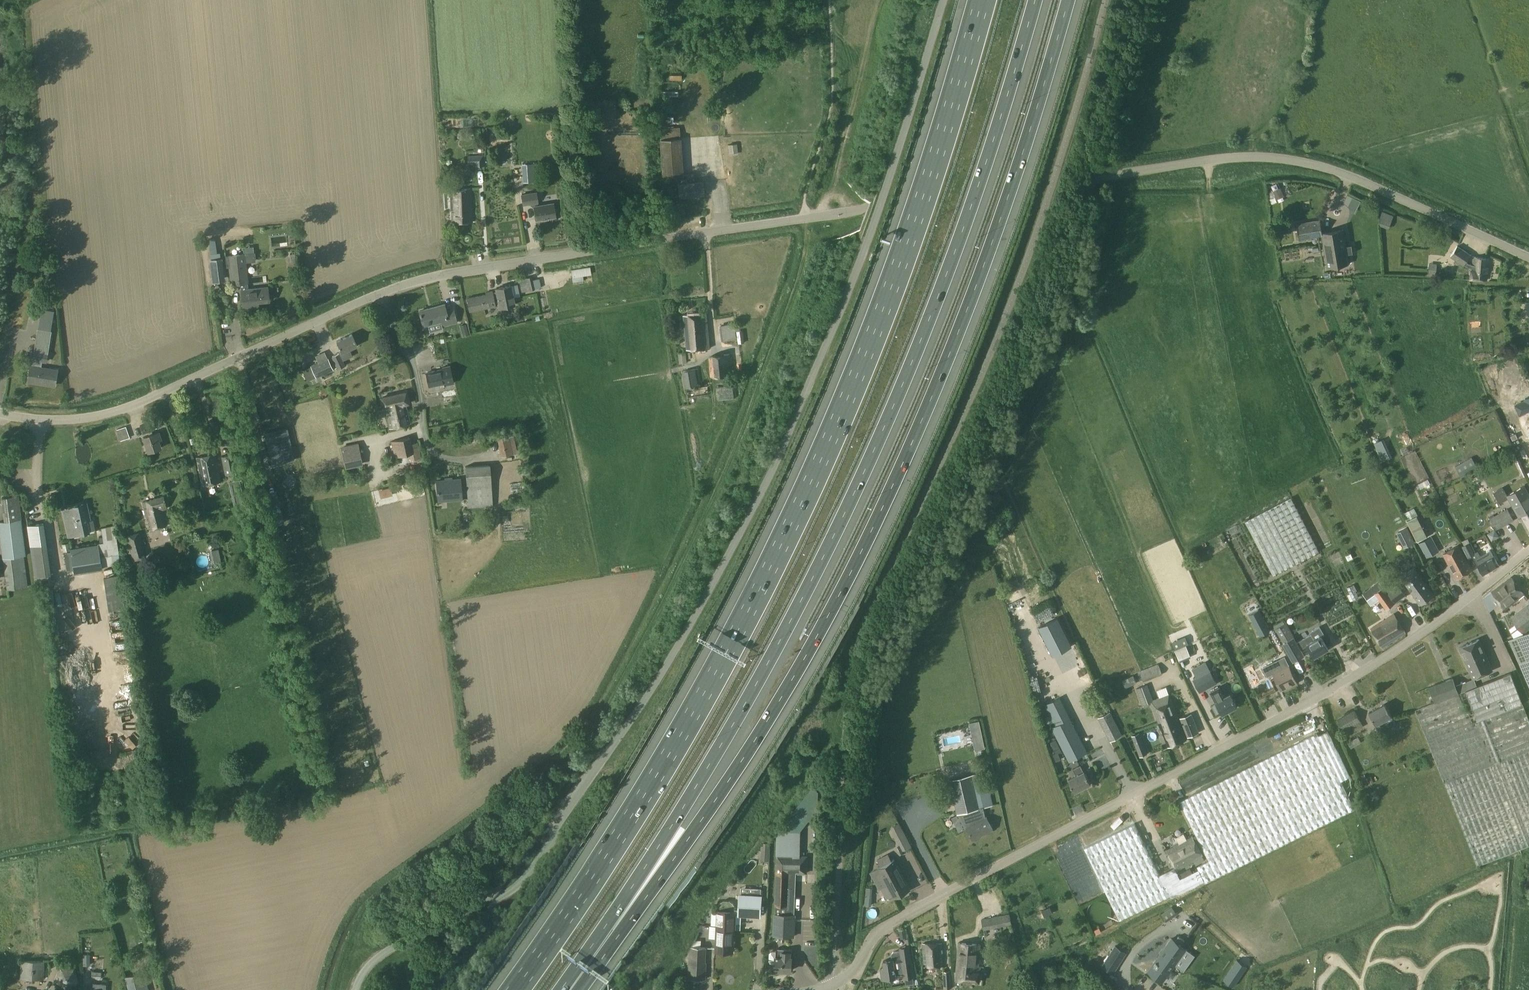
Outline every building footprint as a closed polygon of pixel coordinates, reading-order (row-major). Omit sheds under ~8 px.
[(661,175),(680,174),(679,126),(660,126),(661,175)] [(727,154),(737,153),(736,143),(727,143),(727,154)] [(483,155),(470,155),(471,164),(475,164),(475,167),(484,166),(483,155)] [(532,181),(532,166),(522,167),(522,182),(532,181)] [(693,173),(677,174),(678,181),(694,179),(693,173)] [(703,181),(677,183),(679,197),(704,194),(703,181)] [(1275,196),(1283,193),(1281,187),(1273,191),(1275,196)] [(471,189),(450,190),(452,223),(473,222),(471,189)] [(554,203),(537,206),(535,192),(522,194),(523,205),(531,204),(534,207),(536,219),(556,216),(554,203)] [(1344,202),(1348,206),(1353,197),(1347,194),(1344,202)] [(1381,210),(1378,223),(1390,226),(1393,213),(1381,210)] [(1344,229),(1322,232),(1320,219),(1298,223),(1300,238),(1322,235),(1327,267),(1349,263),(1348,254),(1353,253),(1352,245),(1346,246),(1344,229)] [(1275,225),(1277,234),(1289,232),(1288,223),(1275,225)] [(1450,256),(1464,265),(1471,268),(1471,279),(1487,280),(1490,259),(1473,257),(1473,265),(1466,262),(1471,255),(1457,245),(1450,256)] [(241,290),(243,308),(258,306),(257,302),(269,300),(267,287),(249,289),(245,253),(228,255),(231,286),(243,284),(244,290),(241,290)] [(207,258),(210,282),(223,280),(221,256),(207,258)] [(583,275),(591,274),(590,266),(571,269),(573,282),(583,281),(583,275)] [(537,275),(518,280),(520,292),(540,287),(537,275)] [(466,298),(469,312),(496,306),(495,306),(498,305),(499,308),(515,305),(512,292),(510,285),(495,288),(496,292),(493,293),(492,291),(485,292),(485,294),(466,298)] [(419,311),(423,326),(440,321),(442,326),(457,322),(454,310),(446,312),(444,304),(419,311)] [(41,309),(40,317),(53,319),(54,311),(41,309)] [(684,315),(687,349),(710,348),(706,314),(684,315)] [(724,327),(725,342),(737,341),(736,326),(724,327)] [(352,334),(336,341),(341,352),(332,356),(338,369),(345,366),(342,360),(352,356),(349,349),(357,345),(352,334)] [(27,381),(54,385),(57,370),(41,367),(42,361),(46,361),(47,353),(34,351),(33,360),(35,360),(34,366),(30,366),(27,381)] [(679,363),(686,362),(685,351),(678,352),(679,363)] [(308,363),(316,357),(313,353),(305,358),(308,363)] [(713,355),(709,357),(710,377),(732,375),(731,353),(713,355)] [(312,367),(304,371),(308,380),(316,376),(316,377),(332,369),(327,358),(311,366),(312,367)] [(453,384),(449,366),(441,367),(442,369),(426,373),(428,386),(445,382),(445,385),(453,384)] [(696,369),(682,371),(685,388),(698,385),(696,369)] [(733,385),(716,386),(717,399),(733,398),(733,385)] [(409,420),(406,404),(408,403),(406,392),(381,398),(384,409),(385,409),(392,407),(393,410),(396,409),(397,416),(402,415),(403,422),(409,420)] [(443,404),(454,401),(451,393),(441,396),(443,404)] [(392,407),(385,409),(390,428),(410,423),(409,420),(403,422),(402,415),(397,416),(396,409),(393,410),(392,407)] [(222,442),(235,439),(229,415),(217,417),(222,442)] [(290,419),(266,424),(273,458),(297,453),(290,419)] [(140,425),(142,434),(154,430),(151,421),(140,425)] [(115,429),(119,440),(129,437),(125,425),(115,429)] [(158,432),(143,437),(148,452),(161,448),(158,441),(161,440),(158,432)] [(510,436),(503,437),(502,433),(495,434),(498,456),(512,454),(510,436)] [(493,434),(486,435),(487,442),(495,441),(493,434)] [(391,441),(393,452),(394,457),(410,454),(411,460),(421,458),(419,451),(413,452),(409,437),(391,441)] [(364,463),(361,450),(343,454),(346,467),(364,463)] [(196,457),(202,485),(220,482),(215,453),(196,457)] [(234,454),(222,456),(225,474),(237,471),(234,454)] [(1455,466),(1459,473),(1476,464),(1472,457),(1455,466)] [(490,465),(465,467),(468,507),(493,505),(490,465)] [(436,481),(438,501),(462,499),(460,479),(436,481)] [(1421,489),(1430,483),(1428,479),(1418,484),(1421,489)] [(1524,485),(1507,494),(1506,495),(1508,498),(1520,519),(1528,513),(1528,494),(1524,485)] [(377,490),(380,498),(392,493),(389,486),(377,490)] [(1499,503),(1508,498),(1506,495),(1507,494),(1503,487),(1493,492),(1499,503)] [(4,521),(17,520),(20,519),(17,496),(1,497),(4,521)] [(146,501),(142,502),(150,530),(153,529),(163,527),(163,526),(167,525),(163,509),(167,508),(163,496),(146,500),(146,501)] [(1291,496),(1246,521),(1273,575),(1319,550),(1291,496)] [(270,502),(271,509),(280,507),(278,500),(270,502)] [(85,503),(62,509),(68,536),(89,531),(85,517),(88,516),(85,503)] [(1508,508),(1497,514),(1490,519),(1489,519),(1496,530),(1514,520),(1508,508)] [(1520,519),(1528,535),(1528,513),(1520,519)] [(1416,517),(1408,521),(1420,543),(1427,539),(1416,517)] [(4,521),(0,522),(0,539),(2,558),(3,558),(21,556),(17,520),(4,521)] [(44,522),(29,525),(27,525),(29,537),(34,575),(51,573),(44,522)] [(1406,526),(1395,531),(1402,546),(1413,541),(1406,526)] [(1495,529),(1487,534),(1492,541),(1499,536),(1495,529)] [(97,543),(99,550),(101,565),(118,562),(114,535),(109,536),(109,533),(103,533),(103,537),(99,537),(100,543),(97,543)] [(140,533),(126,536),(133,560),(146,556),(140,533)] [(1432,536),(1427,539),(1420,543),(1419,543),(1422,547),(1420,548),(1424,558),(1439,550),(1432,536)] [(1471,541),(1464,545),(1461,546),(1467,558),(1476,553),(1471,541)] [(1443,553),(1457,578),(1472,570),(1458,545),(1443,553)] [(218,548),(211,549),(213,562),(220,561),(218,548)] [(99,550),(86,552),(86,549),(71,552),(74,570),(101,565),(99,550)] [(1474,558),(1483,574),(1499,565),(1490,549),(1480,555),(1479,553),(1477,555),(1478,557),(1474,558)] [(21,556),(3,558),(7,589),(25,587),(21,556)] [(1393,570),(1419,606),(1436,594),(1409,558),(1393,570)] [(1511,576),(1491,592),(1505,609),(1525,594),(1511,576)] [(118,609),(117,579),(105,580),(106,609),(118,609)] [(1373,591),(1376,595),(1384,589),(1380,585),(1373,591)] [(1387,593),(1395,603),(1406,595),(1398,585),(1387,593)] [(1373,591),(1365,597),(1369,602),(1377,596),(1386,609),(1394,603),(1384,589),(1376,595),(1373,591)] [(1525,632),(1528,629),(1528,602),(1510,617),(1511,618),(1515,623),(1523,633),(1525,632)] [(1249,614),(1260,635),(1270,630),(1259,609),(1249,614)] [(1370,628),(1382,647),(1406,633),(1394,613),(1370,628)] [(1072,645),(1058,617),(1039,627),(1053,654),(1072,645)] [(1286,623),(1275,629),(1279,636),(1290,630),(1286,623)] [(1514,637),(1523,633),(1515,623),(1509,628),(1514,637)] [(1283,643),(1293,661),(1304,655),(1301,649),(1308,645),(1314,656),(1328,648),(1321,636),(1325,634),(1320,626),(1310,632),(1312,634),(1297,643),(1294,637),(1283,643)] [(1525,632),(1523,633),(1514,637),(1509,639),(1528,684),(1528,631),(1525,632)] [(1175,650),(1186,645),(1189,644),(1186,636),(1172,641),(1175,650)] [(1479,639),(1460,647),(1473,679),(1493,670),(1479,639)] [(1206,662),(1193,668),(1198,677),(1194,679),(1200,691),(1217,682),(1211,670),(1210,670),(1206,662)] [(1159,663),(1140,671),(1144,681),(1163,674),(1159,663)] [(1273,673),(1282,690),(1297,683),(1289,665),(1273,673)] [(1436,702),(1415,710),(1477,865),(1510,852),(1511,852),(1528,845),(1528,719),(1511,673),(1476,686),(1474,680),(1456,687),(1452,678),(1430,687),(1436,702)] [(1133,674),(1123,679),(1126,687),(1137,682),(1133,674)] [(1159,721),(1177,714),(1169,694),(1153,700),(1147,684),(1137,688),(1143,704),(1151,701),(1159,721)] [(1216,701),(1222,714),(1237,706),(1231,693),(1223,697),(1219,690),(1213,694),(1216,701)] [(1055,725),(1052,727),(1069,761),(1087,752),(1059,698),(1044,705),(1055,725)] [(1385,704),(1369,712),(1376,725),(1376,724),(1380,731),(1387,728),(1383,721),(1392,716),(1385,704)] [(1355,709),(1338,719),(1344,731),(1361,721),(1355,709)] [(1098,717),(1110,741),(1123,735),(1110,711),(1098,717)] [(1191,713),(1180,717),(1188,736),(1199,732),(1191,713)] [(1187,739),(1177,714),(1159,721),(1169,746),(1187,739)] [(979,720),(969,722),(975,750),(985,748),(979,720)] [(1199,869),(1205,881),(1205,882),(1355,808),(1341,780),(1350,775),(1328,730),(1318,735),(1317,733),(1179,801),(1196,835),(1199,840),(1209,860),(1197,866),(1199,869)] [(1132,735),(1140,756),(1148,753),(1140,732),(1132,735)] [(1084,771),(1080,765),(1073,768),(1076,775),(1069,779),(1075,792),(1091,783),(1085,771),(1084,771)] [(957,813),(959,813),(973,809),(983,807),(976,774),(950,780),(957,813)] [(986,817),(983,807),(973,809),(959,813),(966,827),(973,840),(993,829),(987,816),(986,817)] [(1120,920),(1170,895),(1166,886),(1135,823),(1084,848),(1120,920)] [(903,829),(894,834),(903,850),(912,846),(903,829)] [(1196,835),(1193,837),(1192,836),(1187,839),(1184,834),(1176,838),(1179,843),(1167,850),(1178,870),(1203,856),(1195,841),(1199,840),(1196,835)] [(761,851),(769,851),(770,842),(764,842),(763,845),(761,845),(761,851)] [(775,913),(774,935),(795,936),(796,914),(786,914),(786,905),(788,905),(788,896),(795,896),(797,872),(807,873),(808,856),(778,855),(776,913),(775,913)] [(895,859),(871,872),(880,889),(881,888),(885,897),(887,896),(889,900),(894,897),(894,898),(911,889),(895,859)] [(1173,882),(1178,892),(1179,894),(1205,881),(1199,869),(1173,882)] [(1178,892),(1173,882),(1166,886),(1170,895),(1170,896),(1178,892)] [(739,915),(741,915),(761,916),(762,895),(739,894),(739,915)] [(1112,913),(1112,911),(1112,909),(1111,906),(1109,903),(1108,902),(1106,900),(1103,899),(1101,898),(1099,898),(1096,899),(1094,899),(1091,902),(1088,906),(1087,909),(1087,911),(1087,913),(1088,916),(1090,918),(1091,920),(1095,922),(1097,923),(1100,923),(1102,923),(1105,922),(1107,920),(1108,919),(1110,917),(1111,915),(1112,913)] [(717,929),(734,930),(735,911),(729,911),(729,906),(718,905),(717,929)] [(1050,906),(1042,910),(1044,916),(1053,913),(1050,906)] [(1172,909),(1164,912),(1166,918),(1174,914),(1172,909)] [(1010,913),(981,919),(984,930),(1012,924),(1010,913)] [(717,929),(717,937),(716,950),(733,951),(734,930),(717,929)] [(1185,940),(1179,936),(1175,941),(1172,938),(1160,954),(1175,965),(1186,949),(1181,945),(1185,940)] [(955,979),(980,981),(981,972),(978,972),(980,944),(959,942),(955,979)] [(923,943),(924,966),(944,966),(942,943),(923,943)] [(1127,952),(1115,945),(1108,955),(1120,963),(1127,952)] [(690,946),(689,978),(705,979),(706,962),(705,962),(705,947),(690,946)] [(914,976),(911,956),(910,956),(908,946),(899,947),(900,950),(893,951),(891,954),(892,959),(883,960),(885,972),(882,972),(883,979),(896,977),(904,975),(904,978),(914,976)] [(769,962),(771,964),(775,964),(775,970),(776,970),(776,972),(782,972),(782,970),(791,970),(792,949),(776,948),(776,951),(772,951),(770,953),(769,962)] [(1175,965),(1160,954),(1148,971),(1163,981),(1175,965)] [(949,971),(942,971),(943,989),(952,988),(950,957),(948,957),(949,971)] [(1223,979),(1234,986),(1247,966),(1237,959),(1223,979)] [(20,978),(47,979),(48,961),(21,960),(20,978)] [(77,983),(72,965),(52,970),(57,988),(77,983)] [(137,973),(125,976),(128,989),(141,989),(137,973)]
